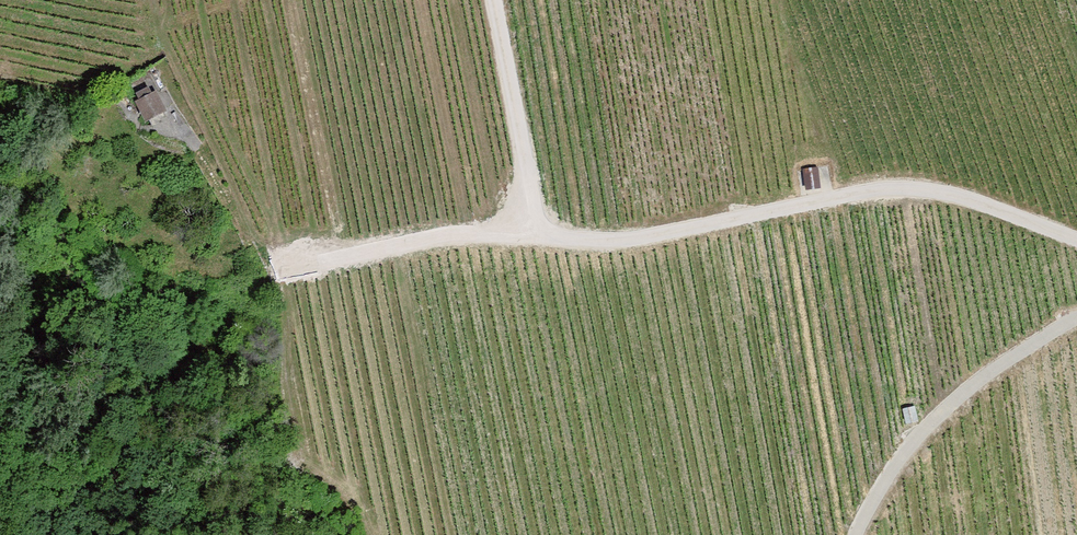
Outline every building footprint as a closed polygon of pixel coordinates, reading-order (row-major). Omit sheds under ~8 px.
[(156,90),(134,101),(145,121),(166,111),(156,90)]
